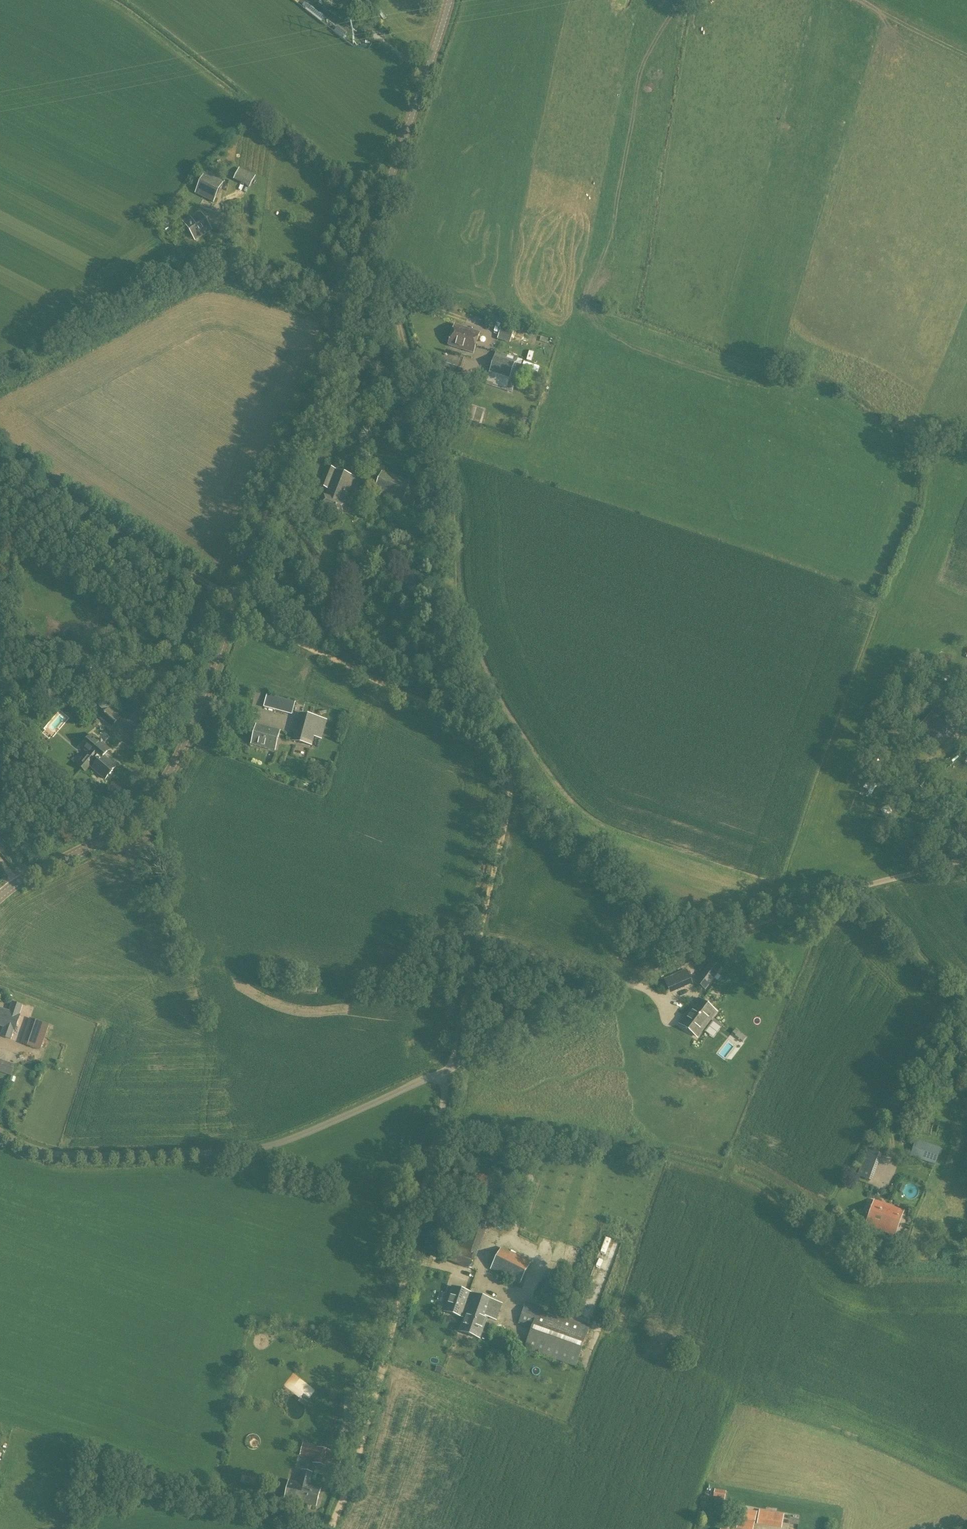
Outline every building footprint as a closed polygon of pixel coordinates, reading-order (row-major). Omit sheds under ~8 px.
[(239,169),(236,182),(254,186),(256,173),(239,169)] [(213,203),(224,183),(205,173),(195,194),(213,203)] [(195,241),(211,230),(201,213),(191,219),(190,218),(183,222),(195,241)] [(511,338),(514,329),(502,325),(499,334),(511,338)] [(455,326),(448,346),(473,354),(479,334),(455,326)] [(496,352),(485,385),(512,393),(522,361),(496,352)] [(475,422),(485,425),(489,411),(479,408),(475,422)] [(318,457),(325,439),(315,436),(308,454),(318,457)] [(355,478),(336,470),(327,467),(319,486),(328,490),(325,497),(324,497),(320,506),(342,514),(346,505),(344,505),(355,478)] [(403,504),(411,482),(382,471),(374,492),(403,504)] [(71,677),(82,686),(91,676),(80,667),(71,677)] [(942,697),(947,690),(939,685),(938,687),(925,678),(920,685),(933,694),(934,692),(942,697)] [(264,708),(284,713),(288,701),(267,696),(264,708)] [(933,749),(954,726),(935,708),(913,731),(933,749)] [(112,729),(120,719),(109,709),(100,719),(112,729)] [(48,727),(55,732),(66,717),(59,712),(48,727)] [(320,719),(300,713),(292,742),(312,747),(315,739),(320,719)] [(275,751),(280,732),(257,726),(251,745),(275,751)] [(105,780),(115,768),(103,757),(109,751),(92,737),(82,748),(89,754),(79,767),(84,771),(89,766),(92,769),(105,780)] [(703,989),(716,973),(707,966),(695,982),(703,989)] [(686,971),(681,974),(685,983),(690,980),(686,971)] [(697,1037),(716,1012),(699,999),(680,1024),(697,1037)] [(4,1027),(1,1036),(11,1040),(14,1031),(16,1027),(19,1016),(22,1007),(12,1003),(9,1013),(8,1012),(4,1011),(0,1010),(0,1026),(4,1027)] [(30,1019),(21,1044),(40,1051),(49,1025),(30,1019)] [(13,1075),(17,1064),(0,1058),(0,1071),(13,1075)] [(935,1165),(941,1149),(916,1140),(910,1156),(935,1165)] [(869,1181),(879,1155),(867,1150),(857,1176),(869,1181)] [(895,1236),(903,1212),(874,1201),(865,1225),(895,1236)] [(473,1258),(474,1255),(452,1247),(446,1262),(468,1270),(473,1258)] [(520,1285),(531,1262),(501,1248),(491,1270),(520,1285)] [(459,1332),(479,1339),(487,1318),(496,1321),(502,1305),(452,1288),(444,1312),(464,1319),(459,1332)] [(518,1324),(531,1329),(524,1349),(575,1367),(590,1327),(525,1304),(518,1324)] [(510,1373),(512,1366),(500,1361),(497,1368),(510,1373)] [(284,1384),(300,1398),(305,1392),(310,1396),(315,1391),(294,1372),(284,1384)] [(313,1463),(327,1466),(331,1451),(303,1444),(300,1455),(314,1458),(313,1463)] [(316,1506),(320,1490),(308,1487),(311,1474),(303,1472),(300,1485),(288,1482),(284,1498),(316,1506)] [(101,1494),(101,1491),(101,1486),(90,1485),(89,1494),(101,1494)] [(715,1489),(714,1497),(726,1499),(728,1491),(715,1489)] [(741,1508),(736,1528),(753,1528),(757,1512),(741,1508)] [(757,1524),(781,1528),(784,1514),(759,1510),(757,1524)]
